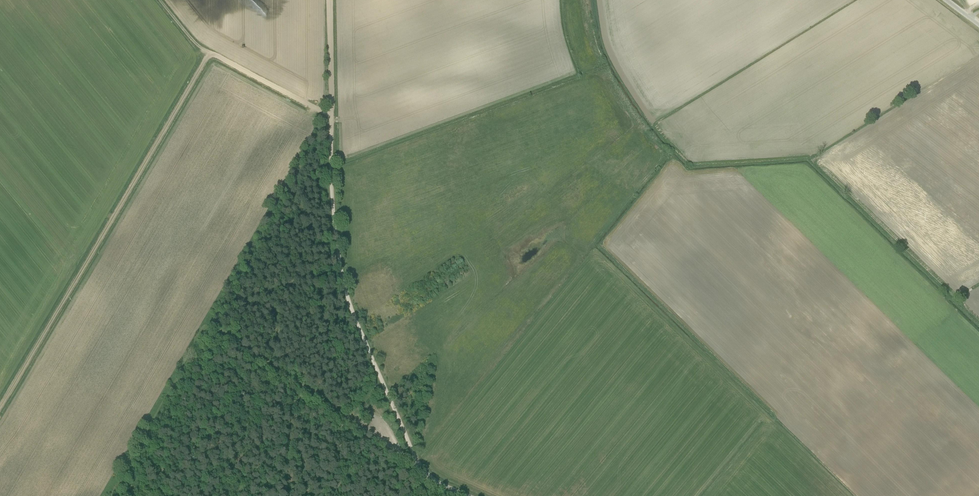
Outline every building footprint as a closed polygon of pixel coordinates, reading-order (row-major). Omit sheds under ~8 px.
[(310,93),(312,88),(301,84),(299,89),(310,93)]
